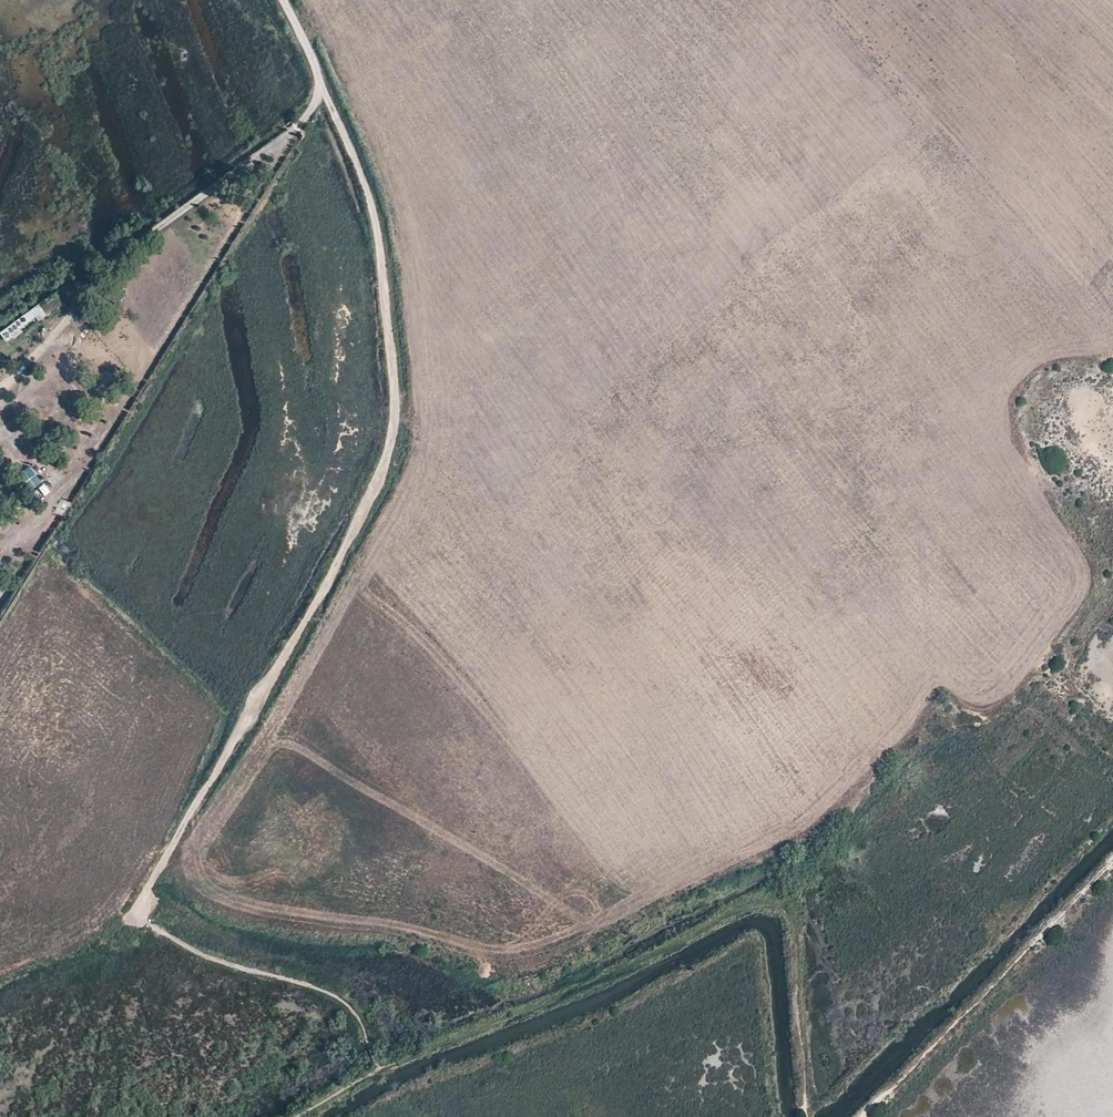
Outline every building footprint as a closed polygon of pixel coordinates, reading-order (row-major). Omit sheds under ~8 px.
[(63,303),(56,291),(39,304),(46,315),(63,303)] [(39,304),(0,331),(0,333),(6,340),(13,336),(11,333),(35,317),(37,322),(46,315),(39,304)] [(24,471),(34,487),(41,483),(31,467),(24,471)]
